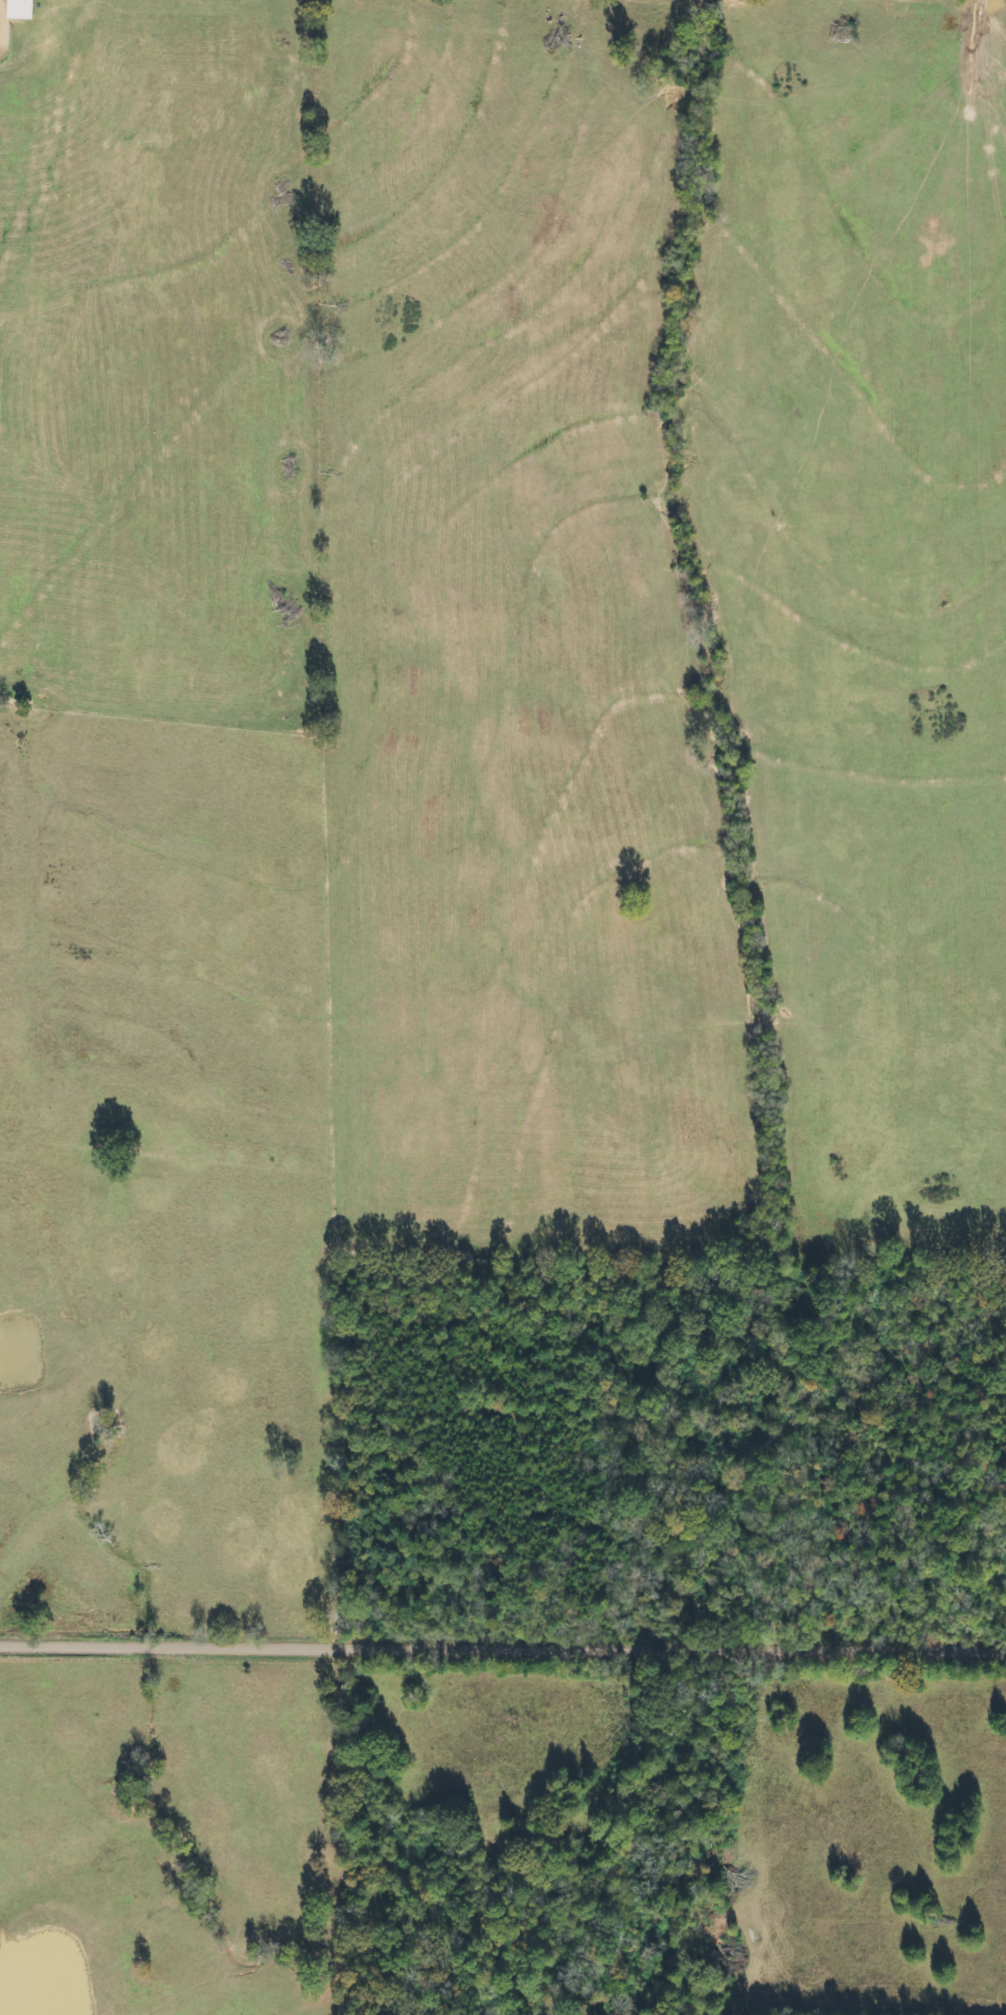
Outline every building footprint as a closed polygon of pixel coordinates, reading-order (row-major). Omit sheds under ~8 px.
[(7,20),(32,20),(33,0),(7,0),(7,20)]
